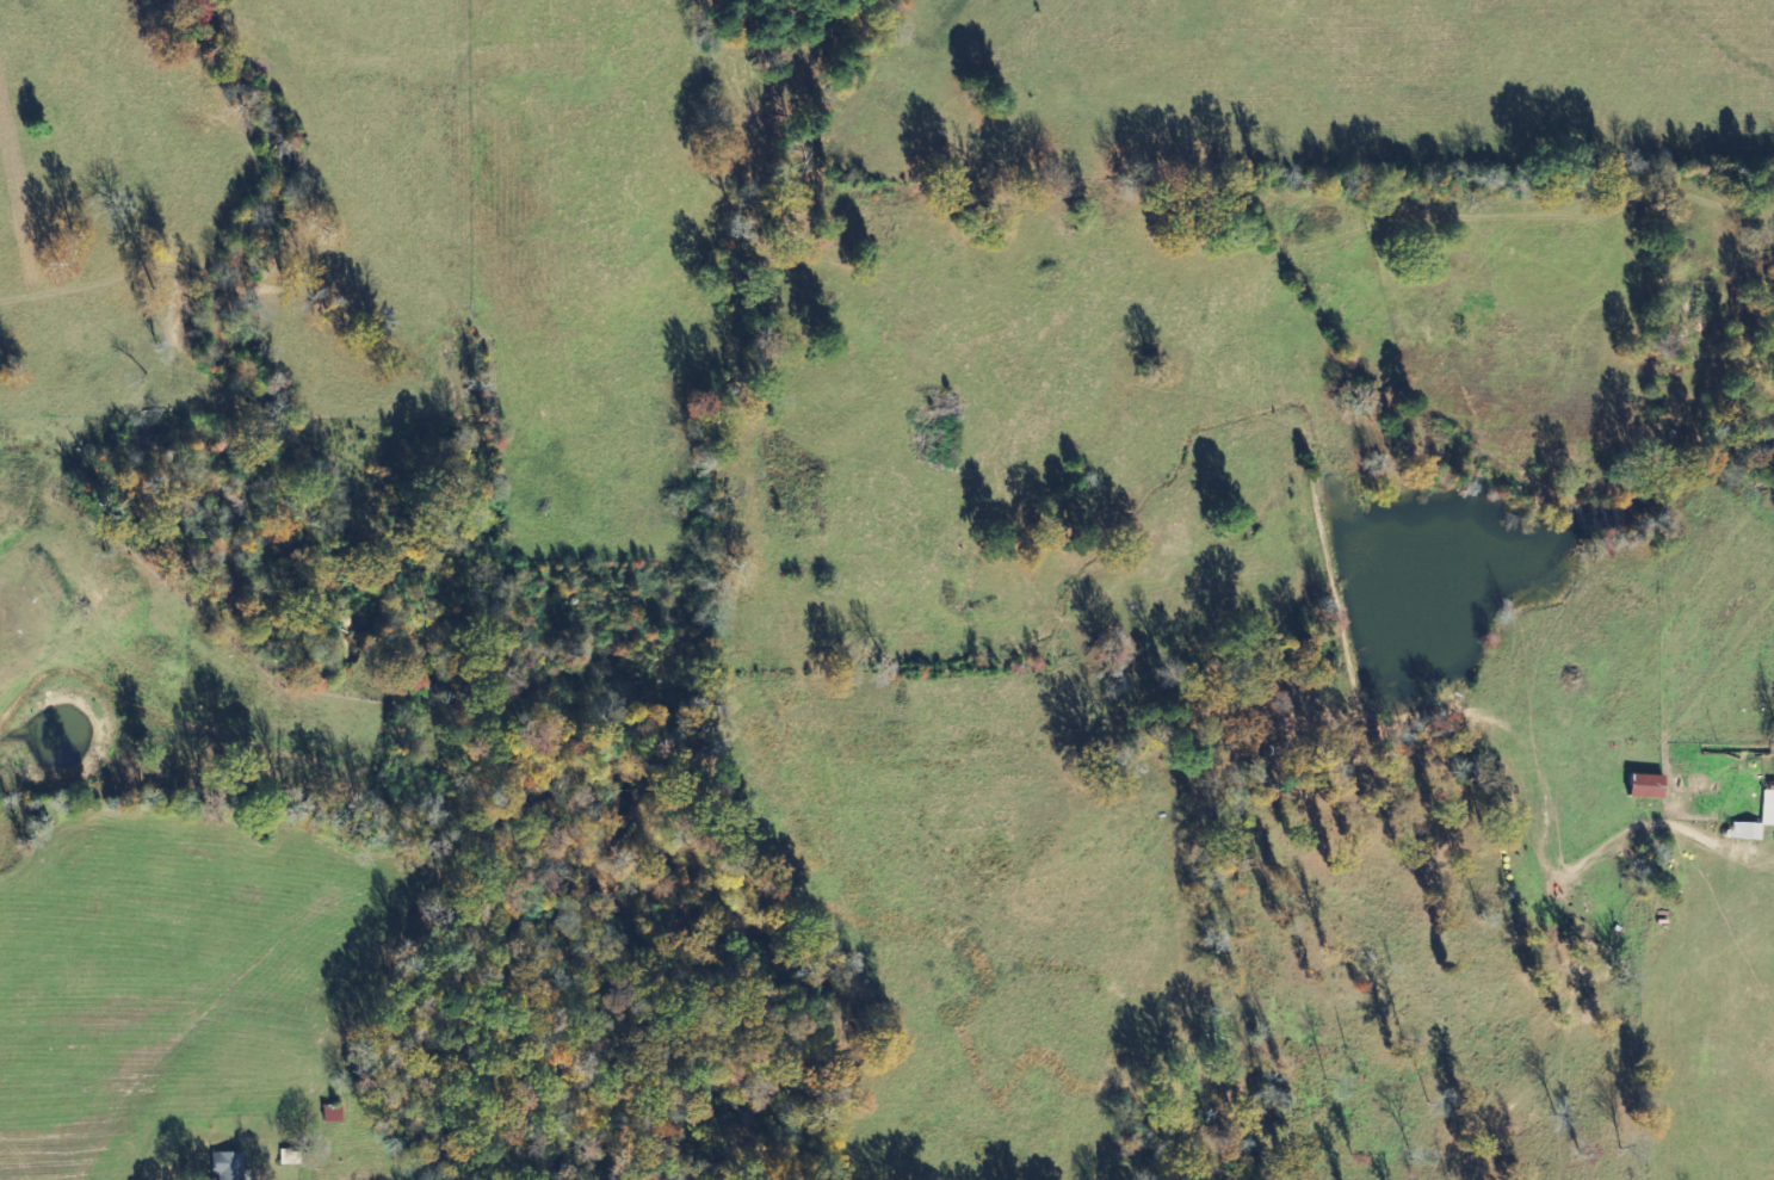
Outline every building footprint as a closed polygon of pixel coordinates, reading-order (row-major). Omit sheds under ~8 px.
[(1657,799),(1658,777),(1623,776),(1622,798),(1657,799)] [(1773,827),(1773,788),(1760,787),(1759,826),(1773,827)] [(1729,840),(1757,841),(1758,825),(1729,823),(1729,840)] [(220,1154),(221,1179),(246,1179),(244,1153),(220,1154)]
